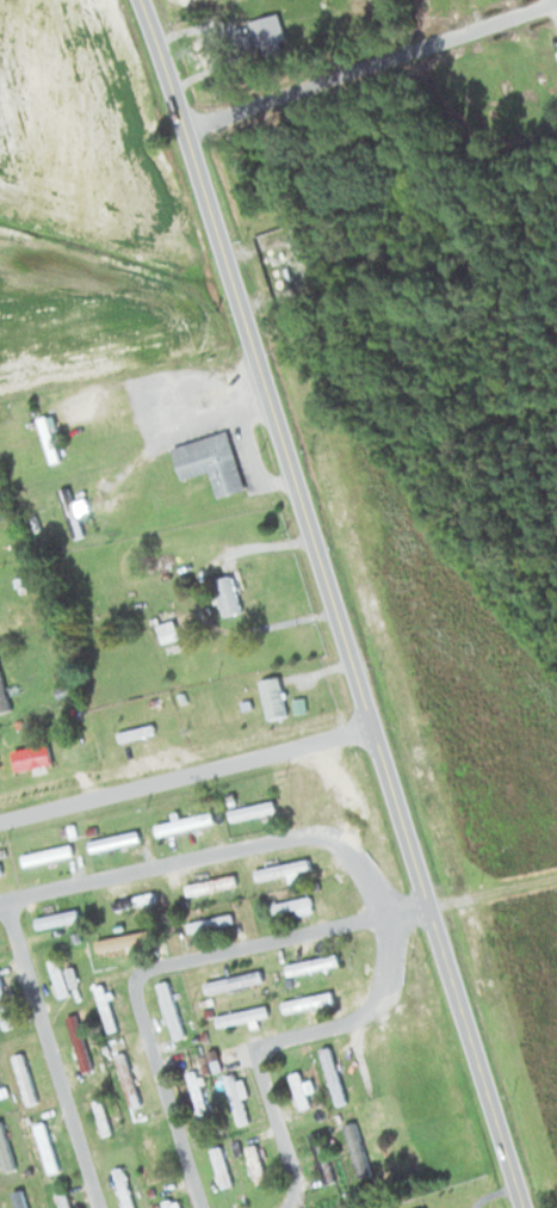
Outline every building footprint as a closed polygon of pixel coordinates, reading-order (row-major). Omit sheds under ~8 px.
[(248,18),(254,44),(283,38),(278,12),(248,18)] [(171,446),(180,479),(209,471),(216,496),(243,489),(227,430),(171,446)] [(80,536),(70,487),(59,489),(69,538),(80,536)] [(242,610),(232,574),(210,579),(220,616),(242,610)] [(160,640),(176,637),(173,620),(156,623),(160,640)] [(0,672),(0,711),(10,708),(0,672)] [(286,714),(279,674),(258,678),(265,718),(286,714)] [(53,765),(47,741),(5,752),(10,771),(30,766),(31,771),(53,765)] [(274,811),(272,799),(228,808),(230,819),(274,811)] [(88,849),(139,841),(137,829),(87,838),(88,849)] [(22,865),(72,854),(69,843),(20,854),(22,865)] [(309,866),(307,855),(254,868),(256,879),(309,866)] [(236,882),(233,871),(184,883),(187,894),(236,882)] [(154,899),(152,890),(111,899),(113,908),(154,899)] [(271,914),(311,907),(309,894),(268,902),(271,914)] [(232,920),(228,901),(213,905),(215,913),(185,920),(188,931),(232,920)] [(34,916),(37,928),(93,915),(90,903),(34,916)] [(95,938),(97,949),(155,938),(153,927),(95,938)] [(338,963),(336,952),(284,962),(287,974),(338,963)] [(47,959),(58,995),(68,992),(57,956),(47,959)] [(262,978),(259,967),(204,981),(206,992),(262,978)] [(0,1027),(11,1025),(0,976),(0,1026),(0,1027)] [(115,1028),(103,982),(93,984),(105,1031),(115,1028)] [(183,1031),(168,988),(159,991),(175,1034),(183,1031)] [(338,1001),(336,989),(279,999),(281,1011),(338,1001)] [(215,1013),(217,1024),(267,1015),(265,1004),(215,1013)] [(67,1015),(80,1071),(91,1068),(77,1012),(67,1015)] [(335,1104),(345,1101),(329,1045),(318,1048),(335,1104)] [(217,1062),(207,1048),(195,1056),(205,1071),(217,1062)] [(113,1053),(129,1107),(140,1103),(124,1050),(113,1053)] [(13,1056),(28,1097),(37,1094),(22,1053),(13,1056)] [(206,1109),(196,1069),(187,1071),(197,1111),(206,1109)] [(241,1078),(236,1079),(233,1070),(221,1075),(240,1122),(248,1119),(239,1097),(247,1094),(241,1078)] [(287,1074),(300,1108),(309,1104),(297,1070),(287,1074)] [(100,1134),(109,1132),(102,1097),(93,1099),(100,1134)] [(33,1123),(47,1172),(57,1169),(43,1120),(33,1123)] [(367,1174),(357,1120),(346,1122),(356,1176),(367,1174)] [(8,1159),(2,1123),(0,1123),(0,1160),(8,1159)] [(334,1180),(318,1130),(307,1134),(323,1183),(334,1180)] [(267,1180),(254,1142),(243,1145),(256,1183),(267,1180)] [(231,1183),(221,1144),(210,1147),(220,1186),(231,1183)] [(122,1166),(113,1169),(124,1207),(134,1207),(122,1166)] [(173,1188),(170,1178),(157,1183),(160,1192),(173,1188)] [(63,1186),(53,1189),(58,1207),(70,1207),(63,1186)] [(21,1187),(11,1190),(16,1207),(27,1207),(21,1187)] [(175,1195),(160,1200),(163,1207),(180,1207),(175,1195)]
